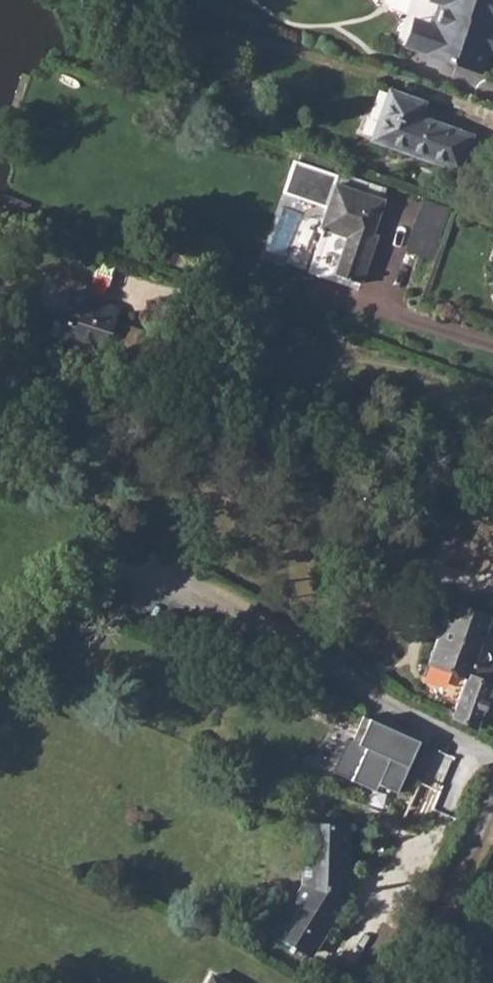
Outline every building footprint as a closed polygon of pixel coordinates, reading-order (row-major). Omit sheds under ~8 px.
[(399,34),(464,57),(475,33),(470,22),(475,10),(478,3),(488,6),(490,0),(428,0),(424,13),(406,7),(400,12),(395,26),(399,34)] [(388,88),(387,93),(378,89),(363,132),(372,136),(370,142),(461,174),(476,132),(424,114),(428,102),(388,88)] [(322,236),(308,274),(334,284),(336,278),(362,287),(376,248),(369,245),(384,202),(336,186),(338,177),(295,163),(284,194),(327,209),(320,230),(322,236)] [(446,223),(419,215),(407,251),(434,260),(446,223)] [(114,334),(121,298),(67,287),(60,323),(114,334)] [(103,354),(109,337),(75,327),(69,343),(103,354)] [(492,618),(452,604),(429,667),(467,680),(451,722),(476,731),(492,688),(492,687),(485,685),(491,668),(476,664),(492,618)] [(427,745),(365,717),(353,743),(364,749),(350,780),(374,791),(377,785),(396,793),(404,774),(396,771),(402,759),(409,762),(418,766),(427,745)] [(409,762),(402,759),(396,771),(404,774),(409,762)] [(437,790),(423,785),(409,820),(423,825),(437,790)] [(346,898),(348,824),(303,822),(301,885),(271,934),(310,957),(346,898)] [(211,972),(206,982),(232,982),(211,972)]
